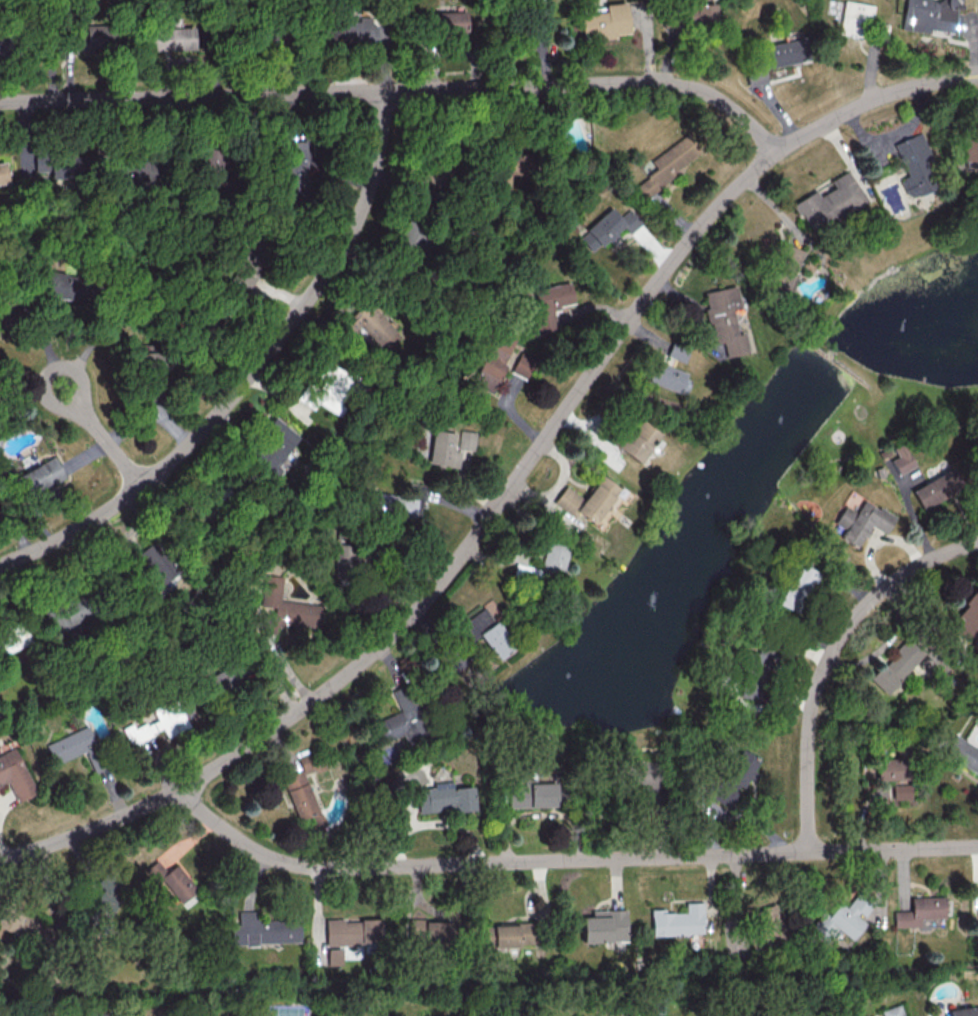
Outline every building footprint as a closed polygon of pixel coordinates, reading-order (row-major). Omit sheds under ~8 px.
[(873,5),(843,0),(839,34),(858,37),(860,22),(871,23),(873,5)] [(928,33),(929,29),(955,33),(958,13),(957,13),(959,0),(944,0),(943,0),(904,0),(900,28),(928,33)] [(628,33),(626,2),(604,4),(605,12),(580,13),(582,40),(615,38),(615,34),(628,33)] [(681,5),(681,22),(716,21),(715,4),(681,5)] [(474,11),(432,12),(433,33),(474,32),(474,11)] [(323,21),(323,45),(376,44),(376,20),(323,21)] [(73,54),(104,53),(104,24),(85,25),(85,32),(72,32),(73,54)] [(193,27),(145,29),(146,51),(194,49),(193,27)] [(805,37),(762,46),(766,68),(809,60),(805,37)] [(749,86),(769,81),(766,66),(746,71),(749,86)] [(962,160),(977,161),(977,130),(963,129),(962,160)] [(892,143),(905,175),(898,178),(906,198),(941,185),(919,132),(892,143)] [(651,160),(657,169),(634,185),(642,197),(702,156),(687,135),(651,160)] [(315,173),(314,141),(282,142),(283,174),(315,173)] [(33,153),(33,171),(49,171),(49,178),(75,178),(75,153),(33,153)] [(114,182),(146,184),(147,162),(115,161),(114,182)] [(792,203),(808,233),(865,201),(847,170),(829,180),(833,187),(818,196),(815,190),(792,203)] [(629,208),(619,217),(611,207),(578,237),(592,252),(607,239),(609,241),(624,228),(629,233),(642,222),(629,208)] [(802,250),(781,242),(762,288),(785,297),(789,286),(788,286),(802,250)] [(228,280),(247,291),(264,261),(244,250),(228,280)] [(78,272),(46,271),(44,297),(77,299),(78,272)] [(534,288),(539,315),(534,316),(537,336),(557,332),(553,308),(574,304),(570,282),(534,288)] [(702,291),(707,324),(711,324),(714,343),(722,342),(724,357),(747,353),(743,332),(736,334),(732,308),(738,307),(735,286),(702,291)] [(339,330),(349,339),(359,328),(383,350),(399,332),(366,301),(339,330)] [(494,393),(507,365),(504,364),(516,337),(496,328),(471,383),(494,393)] [(665,356),(683,362),(688,346),(671,340),(665,356)] [(536,358),(519,352),(511,373),(528,379),(536,358)] [(335,415),(353,389),(350,387),(354,382),(323,361),(313,376),(321,381),(316,389),(308,384),(298,400),(311,409),(316,402),(335,415)] [(686,370),(653,362),(647,383),(687,394),(691,380),(683,378),(686,370)] [(263,437),(247,457),(270,475),(299,437),(272,417),(259,434),(263,437)] [(616,447),(638,463),(660,433),(639,417),(616,447)] [(455,433),(433,429),(428,463),(459,468),(462,452),(452,450),(455,433)] [(457,449),(474,450),(475,431),(459,430),(457,449)] [(915,465),(902,442),(892,448),(896,456),(889,460),(898,475),(915,465)] [(63,475),(52,456),(14,477),(24,496),(63,475)] [(920,509),(962,493),(953,470),(911,487),(920,509)] [(553,500),(590,527),(619,488),(600,474),(583,498),(565,485),(553,500)] [(376,492),(373,514),(414,518),(415,504),(421,505),(422,496),(424,496),(425,486),(407,484),(406,495),(376,492)] [(895,517),(863,499),(856,512),(844,505),(834,523),(844,529),(839,537),(858,548),(871,525),(886,534),(895,517)] [(355,572),(356,539),(335,538),(334,571),(355,572)] [(133,555),(155,587),(176,573),(154,541),(133,555)] [(569,546),(547,541),(541,569),(515,563),(513,575),(539,581),(541,572),(562,577),(569,546)] [(778,605),(801,613),(816,570),(793,562),(778,605)] [(280,600),(283,576),(264,574),(261,606),(274,607),(273,618),(260,617),(259,631),(287,634),(288,624),(319,627),(321,604),(280,600)] [(90,587),(101,611),(72,626),(73,628),(55,637),(43,613),(60,604),(61,606),(74,599),(73,596),(90,587)] [(970,643),(977,632),(977,594),(974,591),(957,615),(961,618),(952,629),(970,643)] [(495,660),(513,647),(484,606),(456,626),(468,642),(478,635),(495,660)] [(28,644),(21,622),(0,628),(0,653),(28,644)] [(869,678),(886,694),(926,652),(908,636),(869,678)] [(741,697),(764,699),(768,652),(745,650),(741,697)] [(243,677),(236,662),(208,675),(215,691),(243,677)] [(400,711),(373,722),(382,742),(403,734),(406,740),(428,730),(408,684),(391,691),(400,711)] [(129,744),(162,731),(165,737),(187,728),(175,696),(150,707),(155,719),(133,728),(132,723),(122,727),(129,744)] [(44,745),(87,723),(108,765),(94,772),(84,751),(54,765),(44,745)] [(977,774),(977,749),(955,735),(944,754),(977,774)] [(6,782),(0,785),(0,752),(12,746),(36,791),(17,801),(6,782)] [(708,799),(727,810),(759,759),(739,747),(708,799)] [(318,752),(298,759),(303,774),(323,767),(318,752)] [(876,780),(907,779),(906,757),(876,758),(876,780)] [(656,760),(622,758),(620,786),(655,788),(656,760)] [(301,770),(318,811),(297,820),(280,778),(301,770)] [(508,808),(560,806),(559,782),(538,783),(538,779),(523,779),(523,784),(507,785),(508,808)] [(416,789),(419,814),(475,807),(472,785),(452,788),(451,781),(432,783),(432,787),(416,789)] [(910,784),(892,785),(892,800),(911,799),(910,784)] [(144,869),(156,885),(162,880),(179,903),(196,890),(176,863),(166,871),(157,860),(144,869)] [(83,910),(102,924),(119,901),(100,888),(83,910)] [(852,940),(865,920),(862,918),(871,905),(854,894),(845,907),(837,901),(828,915),(821,911),(808,930),(826,943),(836,929),(852,940)] [(919,918),(944,918),(943,896),(910,897),(910,910),(893,911),(893,927),(919,926),(919,918)] [(650,935),(702,934),(702,902),(684,903),(684,912),(663,913),(663,909),(650,909),(650,935)] [(50,926),(3,905),(0,911),(0,928),(41,947),(50,926)] [(778,907),(757,911),(762,937),(783,932),(778,907)] [(624,909),(590,910),(591,916),(580,917),(581,942),(625,941),(624,909)] [(301,942),(300,919),(259,920),(259,910),(238,911),(239,924),(231,924),(232,944),(301,942)] [(381,918),(325,920),(326,945),(382,943),(381,918)] [(531,923),(484,924),(485,946),(532,945),(531,923)] [(327,949),(327,965),(342,964),(342,948),(327,949)] [(948,1010),(949,1015),(948,1015),(977,1015),(977,1005),(948,1010)] [(902,1006),(906,1015),(884,1015),(883,1012),(902,1006)]
